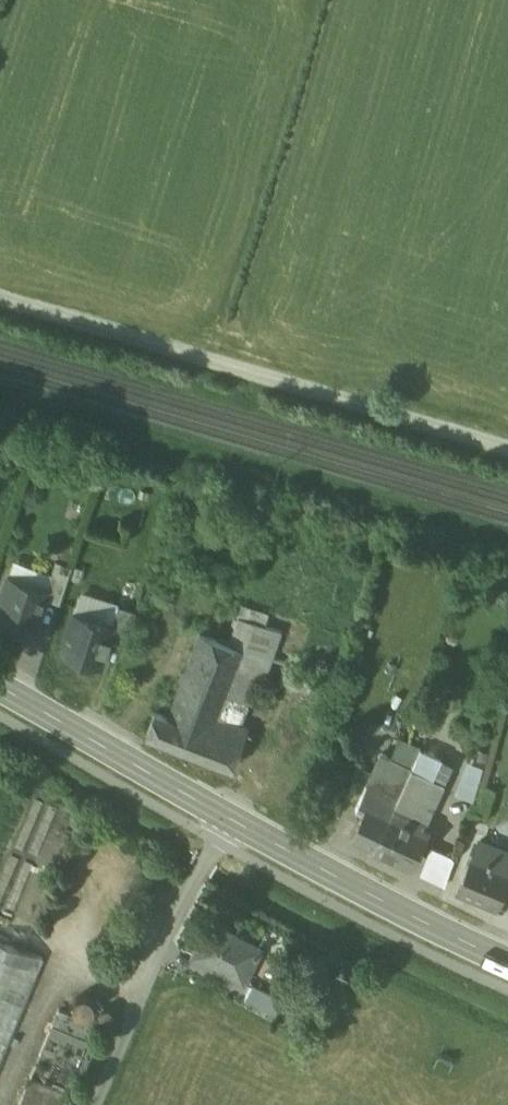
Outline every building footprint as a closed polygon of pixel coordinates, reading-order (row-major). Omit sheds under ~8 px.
[(71,567),(56,561),(46,590),(47,591),(45,599),(59,604),(71,567)] [(8,578),(0,603),(0,614),(36,626),(45,599),(47,591),(46,590),(8,578)] [(136,611),(118,605),(111,626),(112,627),(108,639),(110,640),(125,644),(136,611)] [(111,626),(73,614),(61,652),(100,665),(104,654),(106,654),(110,640),(108,639),(112,627),(111,626)] [(229,644),(200,632),(194,648),(224,659),(228,646),(245,652),(218,717),(240,724),(265,658),(265,657),(270,659),(271,660),(272,658),(282,631),(238,616),(229,644)] [(224,659),(194,648),(167,717),(155,712),(146,733),(233,767),(248,728),(240,724),(218,717),(245,652),(228,646),(224,659)] [(331,729),(326,743),(346,750),(351,736),(331,729)] [(383,749),(369,780),(399,794),(412,767),(432,777),(440,760),(443,756),(402,737),(394,755),(383,749)] [(432,777),(412,767),(399,794),(375,847),(411,864),(427,831),(422,829),(451,766),(440,760),(432,777)] [(369,780),(355,808),(362,811),(350,835),(375,847),(399,794),(369,780)] [(479,786),(467,782),(462,799),(473,803),(479,786)] [(480,840),(473,856),(473,855),(458,890),(496,906),(507,877),(507,852),(480,840)] [(431,847),(421,873),(445,884),(454,858),(431,847)] [(236,935),(210,922),(193,956),(203,961),(202,963),(223,974),(224,972),(243,982),(261,949),(251,944),(249,949),(233,940),(236,935)] [(0,939),(0,1066),(45,958),(0,939)] [(283,1002),(253,986),(246,999),(276,1015),(283,1002)] [(95,1009),(95,1005),(94,1001),(92,997),(89,995),(84,994),(80,995),(77,998),(74,1001),(74,1005),(75,1009),(77,1013),(81,1015),(85,1016),(87,1016),(89,1015),(91,1014),(92,1013),(93,1013),(94,1010),(95,1009)] [(95,1009),(94,1010),(93,1013),(92,1013),(91,1014),(89,1015),(87,1016),(99,1022),(101,1019),(100,1017),(100,1015),(100,1014),(100,1012),(100,1011),(102,1009),(95,1007),(95,1009)] [(100,1012),(100,1014),(100,1015),(100,1017),(101,1019),(102,1019),(104,1021),(107,1021),(109,1021),(111,1019),(113,1017),(114,1015),(113,1012),(112,1010),(109,1008),(107,1007),(104,1008),(102,1009),(100,1011),(100,1012)] [(22,1104),(62,1104),(96,1024),(61,1010),(22,1104)] [(62,1104),(74,1104),(106,1029),(96,1024),(62,1104)]
